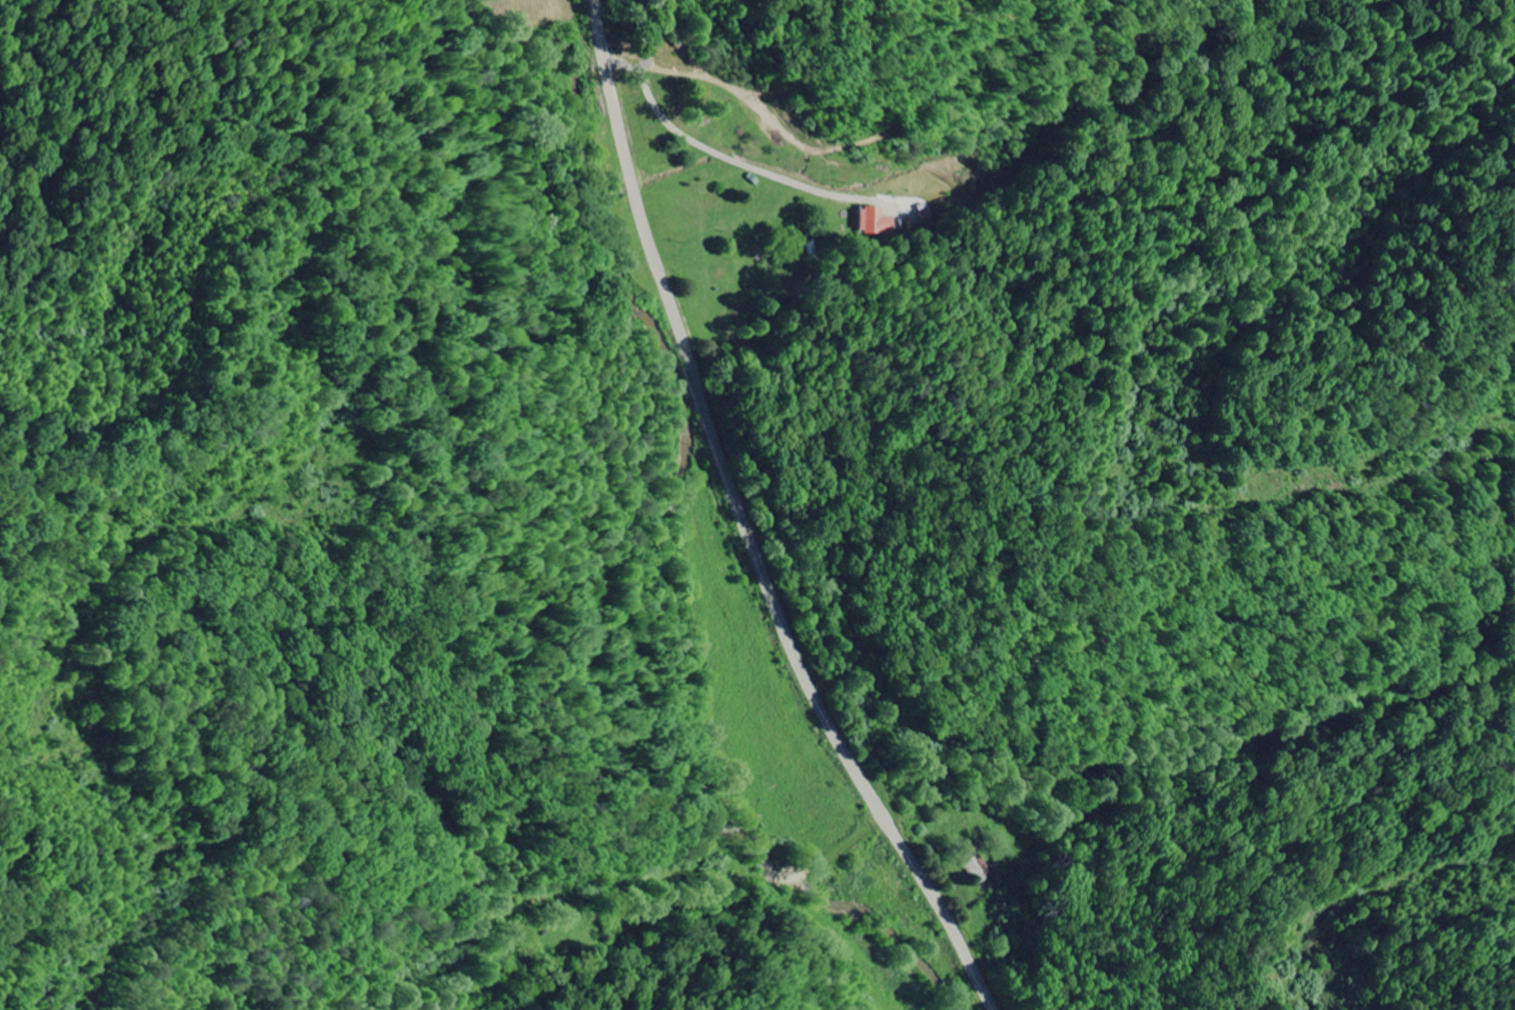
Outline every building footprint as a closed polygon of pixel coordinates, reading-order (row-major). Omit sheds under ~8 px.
[(883,218),(882,208),(859,209),(861,235),(893,233),(892,217),(883,218)] [(963,865),(980,887),(996,874),(979,853),(963,865)]
